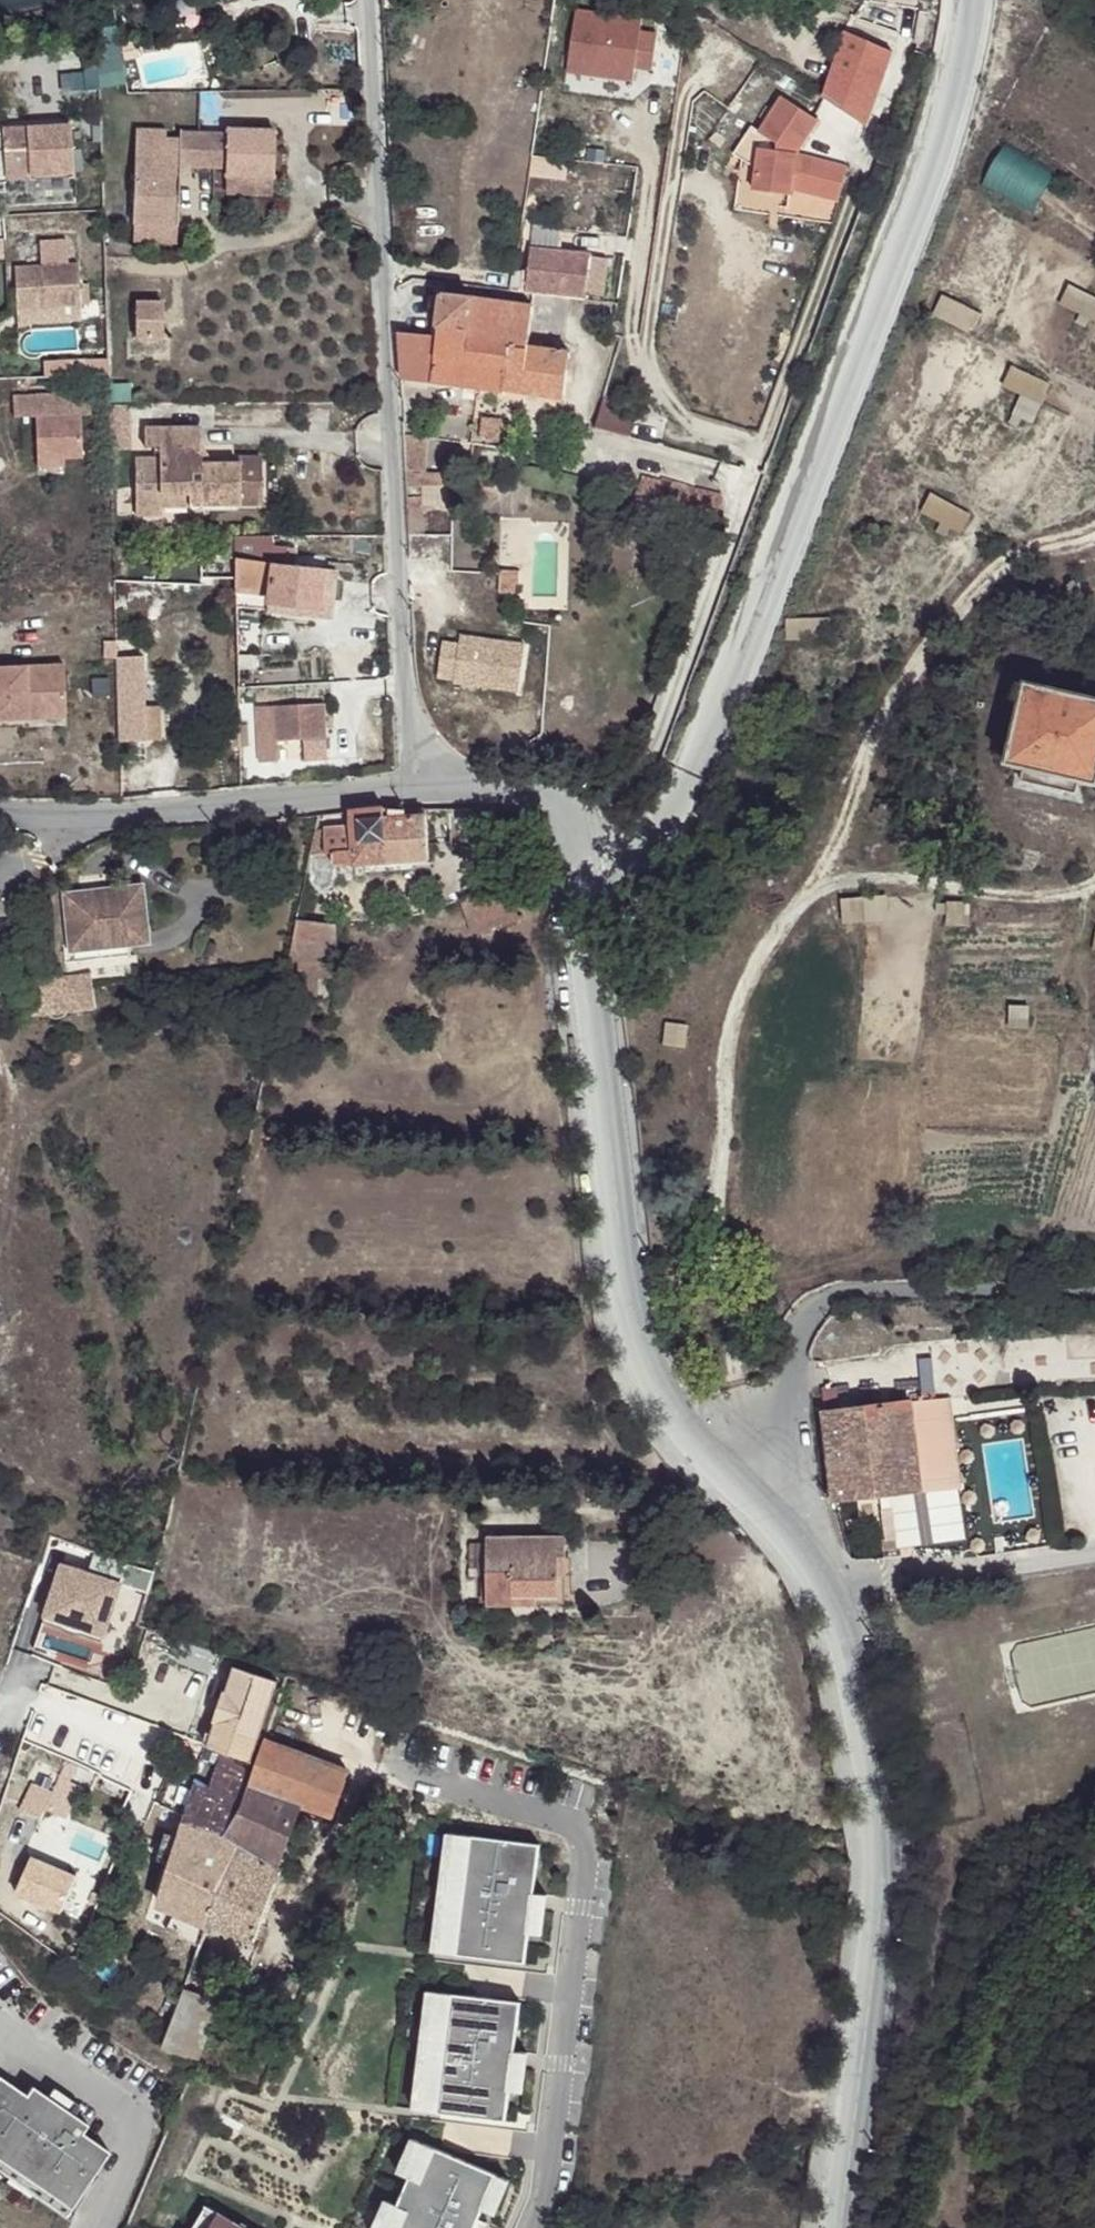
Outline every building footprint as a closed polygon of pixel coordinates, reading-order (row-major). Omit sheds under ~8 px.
[(822,105),(867,135),(895,60),(842,42),(822,105)] [(781,105),(760,138),(782,152),(781,159),(760,156),(753,197),(792,204),(793,196),(836,209),(845,175),(797,162),(818,128),(781,105)] [(18,131),(18,178),(87,178),(86,130),(18,131)] [(280,134),(232,132),(232,137),(186,135),(186,145),(170,145),(171,132),(141,131),(138,227),(183,228),(185,167),(231,169),(231,178),(279,180),(280,134)] [(279,180),(231,178),(230,195),(278,196),(279,180)] [(183,228),(138,227),(138,243),(182,245),(183,228)] [(43,266),(17,267),(19,308),(82,305),(81,303),(81,286),(79,263),(68,264),(66,241),(41,243),(43,266)] [(586,264),(532,258),(530,279),(527,301),(583,309),(585,269),(586,264)] [(585,269),(583,309),(607,310),(610,271),(585,269)] [(521,278),(518,301),(527,301),(530,279),(521,278)] [(1069,282),(1059,302),(1094,319),(1094,294),(1069,282)] [(81,286),(81,303),(91,303),(91,285),(81,286)] [(434,342),(397,341),(398,386),(563,405),(569,359),(525,354),(529,314),(438,304),(434,342)] [(142,305),(142,340),(168,340),(168,306),(142,305)] [(61,362),(62,377),(115,374),(114,359),(61,362)] [(1023,395),(1015,413),(1033,421),(1051,380),(1011,363),(1001,385),(1023,395)] [(96,392),(15,397),(16,418),(38,416),(41,466),(62,465),(62,457),(82,457),(80,415),(97,414),(96,392)] [(636,410),(601,402),(592,433),(626,442),(636,410)] [(414,410),(399,410),(401,460),(420,459),(419,439),(415,438),(414,410)] [(479,441),(499,443),(502,424),(481,423),(479,441)] [(201,454),(206,447),(207,429),(150,429),(151,448),(166,448),(165,461),(141,461),(139,508),(165,507),(165,493),(193,493),(194,506),(195,510),(200,513),(205,511),(207,506),(207,493),(216,494),(217,505),(267,504),(266,460),(241,461),(241,466),(222,468),(215,473),(201,454)] [(222,468),(206,447),(201,454),(215,473),(222,468)] [(420,459),(401,460),(403,489),(423,488),(420,459)] [(563,489),(577,493),(580,480),(566,477),(563,489)] [(423,488),(403,489),(407,574),(427,572),(423,488)] [(930,491),(919,512),(961,532),(971,511),(930,491)] [(165,507),(194,506),(193,493),(165,493),(165,507)] [(165,507),(139,508),(140,516),(164,515),(165,507)] [(240,538),(240,560),(240,580),(241,608),(332,617),(335,579),(323,578),(323,568),(296,565),(297,550),(278,549),(277,540),(240,538)] [(507,566),(511,566),(512,552),(489,553),(489,576),(505,576),(507,566)] [(240,580),(240,560),(203,557),(203,580),(240,580)] [(336,569),(323,568),(323,578),(335,579),(336,569)] [(785,636),(825,636),(825,616),(785,616),(785,636)] [(121,648),(122,672),(139,672),(141,647),(121,648)] [(0,669),(0,722),(32,721),(32,712),(72,711),(69,666),(0,669)] [(122,684),(123,740),(149,740),(148,683),(122,684)] [(162,683),(148,683),(149,740),(163,739),(162,683)] [(1072,782),(1082,784),(1094,786),(1094,782),(1094,703),(1021,688),(1005,768),(1023,771),(1072,782)] [(323,709),(275,712),(276,743),(325,741),(323,709)] [(72,711),(32,712),(32,721),(72,719),(72,711)] [(254,727),(232,727),(232,746),(254,746),(254,727)] [(1070,792),(1072,782),(1023,771),(1020,785),(1070,792)] [(333,854),(335,868),(356,866),(357,874),(427,870),(425,847),(451,845),(452,849),(473,849),(472,841),(493,840),(491,825),(498,824),(500,808),(380,809),(348,813),(350,828),(323,831),(325,855),(333,854)] [(314,833),(309,857),(325,855),(323,831),(314,833)] [(145,886),(68,894),(74,950),(75,962),(132,956),(130,934),(149,932),(145,886)] [(848,896),(850,920),(888,918),(887,894),(848,896)] [(299,981),(320,979),(320,962),(337,961),(338,926),(298,923),(290,960),(300,961),(299,981)] [(320,979),(336,979),(337,961),(320,962),(320,979)] [(92,973),(66,976),(17,982),(21,1017),(96,1009),(92,973)] [(319,996),(320,979),(299,981),(297,995),(319,996)] [(908,1392),(909,1402),(935,1399),(934,1390),(908,1392)] [(909,1402),(912,1422),(950,1418),(948,1397),(935,1399),(909,1402)] [(821,1399),(823,1413),(829,1410),(828,1398),(821,1399)] [(823,1413),(834,1502),(919,1493),(912,1422),(909,1402),(829,1410),(823,1413)] [(912,1422),(919,1493),(958,1488),(950,1418),(912,1422)] [(526,1599),(578,1597),(575,1538),(496,1541),(500,1609),(526,1608),(526,1599)] [(152,1574),(127,1564),(121,1585),(148,1592),(152,1574)] [(107,1638),(121,1585),(61,1570),(47,1623),(107,1638)] [(579,1606),(578,1597),(526,1599),(526,1608),(579,1606)] [(227,1694),(209,1747),(250,1760),(279,1682),(236,1667),(227,1694)] [(277,1706),(268,1735),(286,1742),(296,1713),(277,1706)] [(265,1742),(343,1769),(356,1734),(296,1713),(286,1742),(268,1735),(265,1742)] [(399,1717),(395,1715),(386,1713),(383,1721),(396,1725),(399,1717)] [(265,1742),(254,1777),(224,1761),(222,1760),(219,1766),(210,1787),(198,1781),(188,1812),(159,1903),(192,1919),(183,1939),(199,1946),(205,1927),(255,1941),(281,1868),(278,1867),(301,1805),(333,1816),(348,1772),(343,1769),(265,1742)] [(188,1812),(198,1781),(181,1773),(167,1802),(188,1812)] [(15,1809),(34,1820),(51,1791),(32,1780),(15,1809)] [(456,1836),(442,1835),(428,1957),(442,1958),(456,1836)] [(533,1845),(456,1836),(442,1958),(520,1966),(524,1934),(528,1895),(533,1845)] [(542,1896),(528,1895),(524,1934),(538,1935),(542,1896)] [(183,1989),(162,2047),(198,2058),(217,2002),(183,1989)] [(437,1996),(425,1995),(412,2111),(425,2112),(437,1996)] [(425,2112),(502,2120),(506,2090),(510,2051),(515,2005),(437,1996),(425,2112)] [(524,2053),(510,2051),(506,2090),(519,2092),(524,2053)] [(13,2169),(69,2207),(107,2150),(80,2131),(86,2123),(72,2113),(45,2095),(30,2084),(24,2093),(0,2077),(0,2160),(13,2169)] [(51,2085),(45,2095),(72,2113),(78,2104),(51,2085)] [(422,2146),(411,2141),(398,2173),(409,2178),(422,2146)] [(484,2210),(497,2176),(422,2146),(409,2178),(398,2205),(389,2227),(476,2227),(484,2210)] [(69,2207),(13,2169),(7,2177),(66,2218),(72,2209),(69,2207)] [(484,2210),(497,2215),(510,2182),(497,2176),(484,2210)] [(386,2201),(375,2227),(389,2227),(398,2205),(386,2201)] [(191,2227),(230,2227),(200,2211),(191,2227)]
